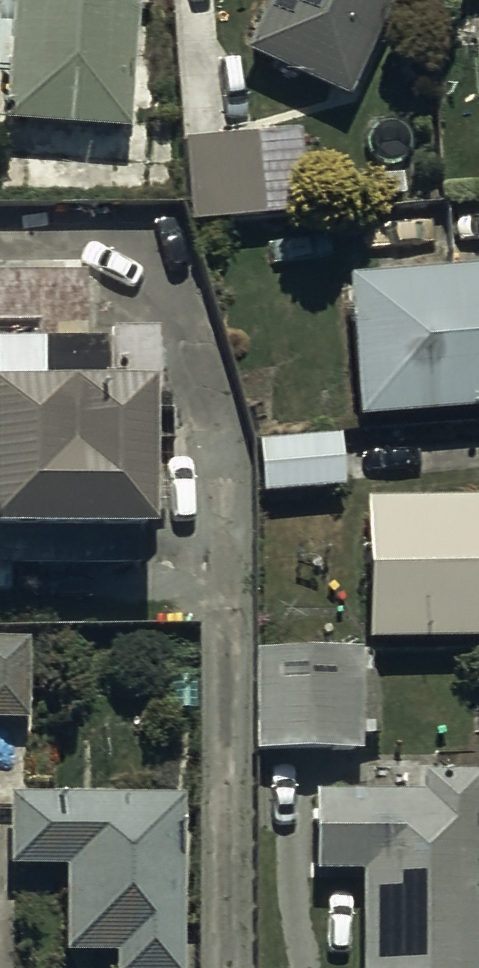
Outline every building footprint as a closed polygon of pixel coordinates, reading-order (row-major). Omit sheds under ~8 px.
[(1,132),(125,139),(133,0),(8,0),(1,132)] [(393,0),(269,0),(242,62),(345,108),(393,0)] [(253,142),(180,149),(188,234),(261,227),(253,142)] [(342,287),(354,432),(478,422),(478,276),(342,287)] [(0,285),(0,600),(8,600),(8,580),(139,578),(139,564),(145,564),(143,408),(151,408),(150,342),(79,343),(79,284),(0,285)] [(338,446),(251,448),(253,499),(339,497),(338,446)] [(360,509),(361,653),(478,650),(478,509),(360,509)] [(0,644),(0,725),(23,725),(23,644),(0,644)] [(370,664),(251,667),(254,762),(357,759),(357,746),(379,746),(377,681),(371,681),(370,664)] [(309,803),(310,885),(354,885),(356,967),(478,967),(477,783),(431,783),(431,770),(361,771),(362,802),(309,803)] [(4,805),(3,877),(61,878),(60,962),(111,962),(111,967),(176,967),(178,807),(4,805)]
